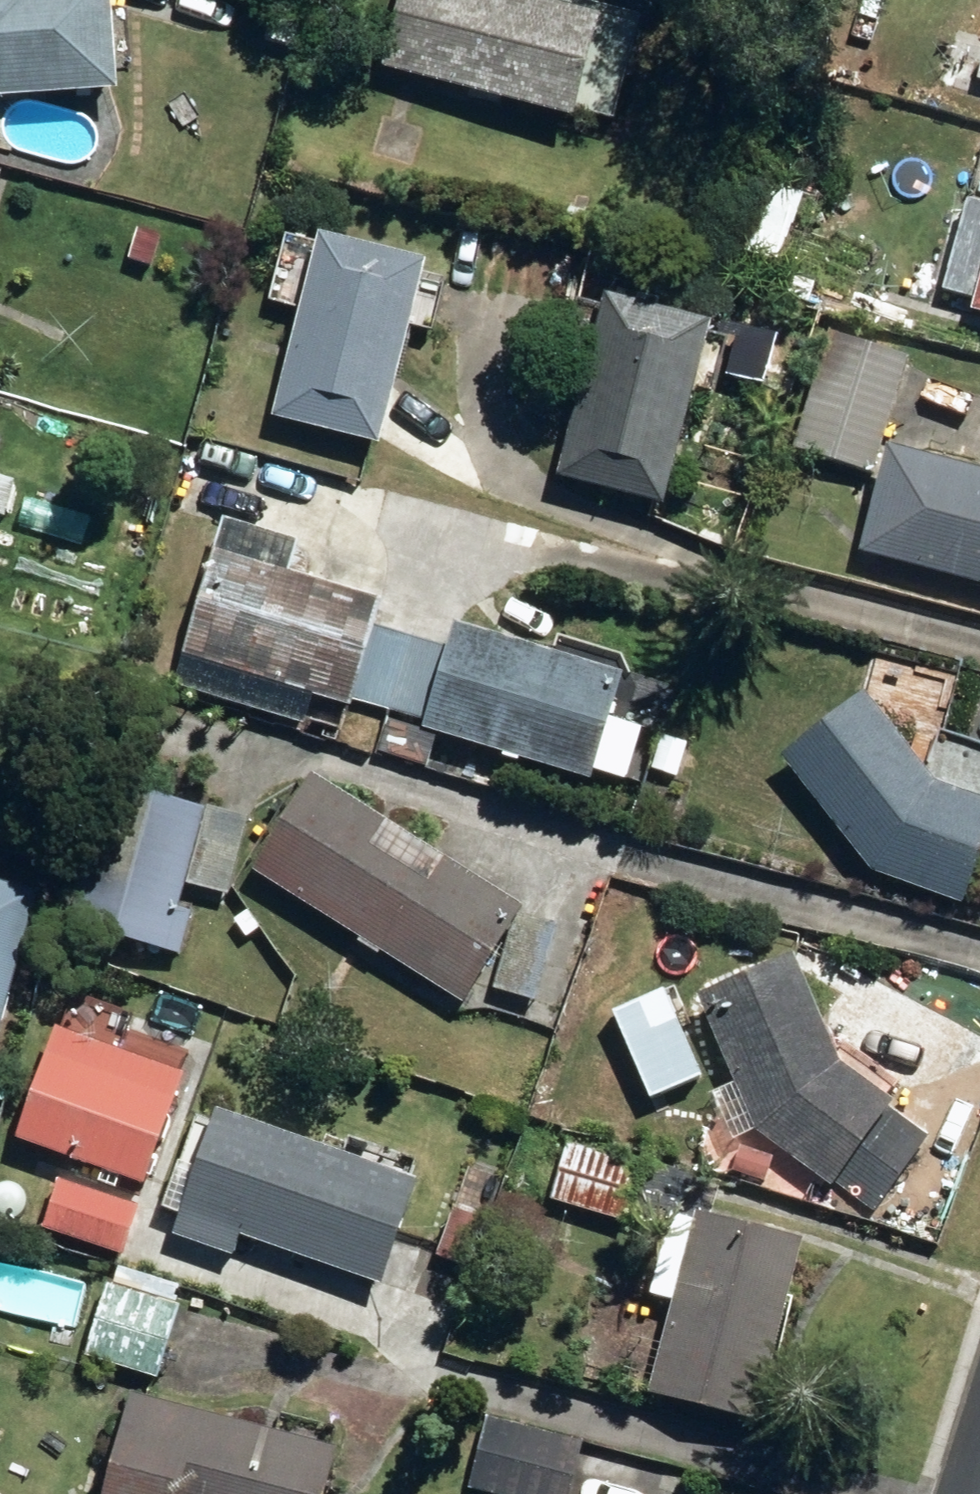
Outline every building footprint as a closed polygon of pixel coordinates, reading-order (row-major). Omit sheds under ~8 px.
[(115,88),(110,0),(0,0),(0,95),(115,88)] [(612,117),(637,25),(547,0),(397,0),(380,61),(574,116),(576,107),(612,117)] [(966,200),(941,288),(973,296),(970,308),(979,311),(979,204),(966,200)] [(128,256),(152,263),(161,232),(137,225),(128,256)] [(270,414),(378,441),(423,258),(317,233),(301,302),(262,293),(248,353),(283,363),(270,414)] [(553,475),(662,504),(710,318),(602,290),(553,475)] [(749,326),(809,343),(814,324),(755,307),(749,326)] [(793,447),(873,472),(908,354),(829,331),(793,447)] [(979,582),(979,468),(889,444),(861,550),(979,582)] [(7,512),(14,475),(0,472),(0,510),(7,512)] [(183,651),(349,704),(351,698),(389,709),(413,634),(369,622),(377,596),(216,546),(183,651)] [(413,634),(389,709),(421,720),(418,727),(586,781),(620,672),(456,620),(448,645),(413,634)] [(959,901),(979,846),(979,798),(937,782),(864,691),(781,756),(870,868),(959,901)] [(654,757),(680,764),(689,735),(663,727),(654,757)] [(243,862),(460,1002),(522,906),(444,856),(428,882),(366,842),(379,822),(309,777),(302,788),(295,783),(243,862)] [(66,920),(178,954),(190,913),(176,908),(185,880),(225,893),(249,818),(205,804),(204,808),(108,778),(66,920)] [(35,890),(0,880),(0,1017),(35,890)] [(499,983),(534,994),(555,924),(521,914),(499,983)] [(792,953),(696,994),(734,1079),(709,1089),(731,1140),(755,1128),(831,1184),(833,1180),(873,1209),(927,1134),(887,1105),(892,1100),(841,1063),(792,953)] [(17,1135),(142,1183),(184,1073),(59,1025),(17,1135)] [(237,1233),(380,1282),(416,1179),(213,1109),(194,1165),(177,1158),(161,1205),(178,1212),(171,1234),(231,1254),(237,1233)] [(648,1390),(753,1417),(800,1240),(710,1216),(719,1178),(648,1159),(647,1163),(566,1143),(552,1196),(643,1220),(666,1221),(647,1292),(672,1299),(648,1390)] [(733,1169),(763,1180),(771,1155),(741,1146),(733,1169)] [(44,1227),(122,1254),(138,1202),(60,1176),(44,1227)] [(437,1255),(467,1265),(485,1218),(453,1206),(437,1255)] [(87,1355),(156,1377),(179,1305),(175,1303),(182,1284),(136,1270),(129,1289),(109,1283),(87,1355)] [(335,1448),(130,1391),(101,1493),(322,1493),(335,1448)] [(502,1493),(568,1493),(583,1442),(475,1411),(456,1481),(502,1493)]
